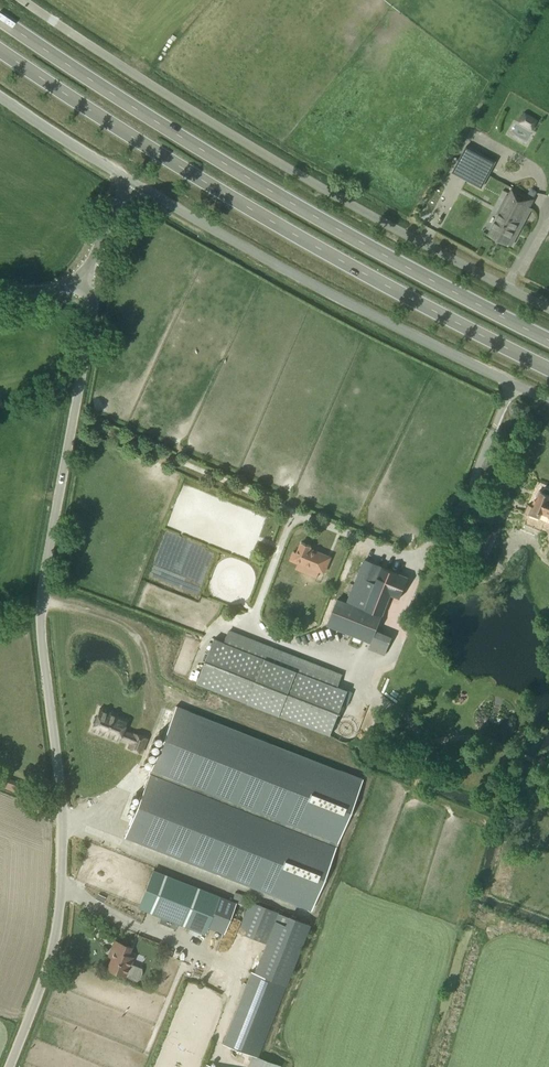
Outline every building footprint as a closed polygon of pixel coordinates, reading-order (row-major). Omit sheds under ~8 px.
[(524,111),(518,122),(532,130),(538,119),(524,111)] [(467,145),(452,172),(474,183),(479,173),(482,174),(484,172),(488,174),(485,179),(486,179),(496,161),(467,145)] [(513,188),(501,211),(518,221),(531,197),(513,188)] [(517,223),(518,221),(501,211),(489,235),(506,244),(507,243),(511,245),(521,226),(517,223)] [(548,488),(546,487),(544,488),(542,490),(541,490),(539,490),(537,495),(538,496),(537,500),(534,499),(532,505),(528,503),(525,512),(540,518),(542,512),(548,515),(548,489),(548,488)] [(317,577),(326,554),(310,548),(311,545),(302,541),(297,552),(294,551),(290,559),(300,563),(298,569),(317,577)] [(365,559),(347,603),(337,599),(328,623),(372,640),(369,648),(385,654),(392,637),(376,631),(391,594),(400,598),(408,577),(365,559)] [(228,631),(224,642),(214,638),(197,682),(330,734),(347,690),(338,686),(342,676),(228,631)] [(174,707),(123,837),(310,910),(361,780),(174,707)] [(141,753),(147,738),(134,733),(133,734),(123,730),(126,721),(112,715),(112,713),(100,708),(97,716),(94,717),(92,721),(94,724),(92,727),(106,733),(105,736),(115,741),(117,738),(130,743),(128,748),(141,753)] [(153,870),(139,907),(205,933),(207,926),(219,896),(153,870)] [(111,950),(114,952),(107,968),(136,980),(139,978),(140,975),(141,972),(141,968),(131,964),(134,957),(128,955),(131,947),(115,940),(111,950)] [(223,1043),(252,1055),(257,1057),(258,1056),(286,984),(251,971),(223,1043)] [(281,1065),(258,1056),(257,1057),(252,1055),(247,1066),(280,1066),(281,1065)]
